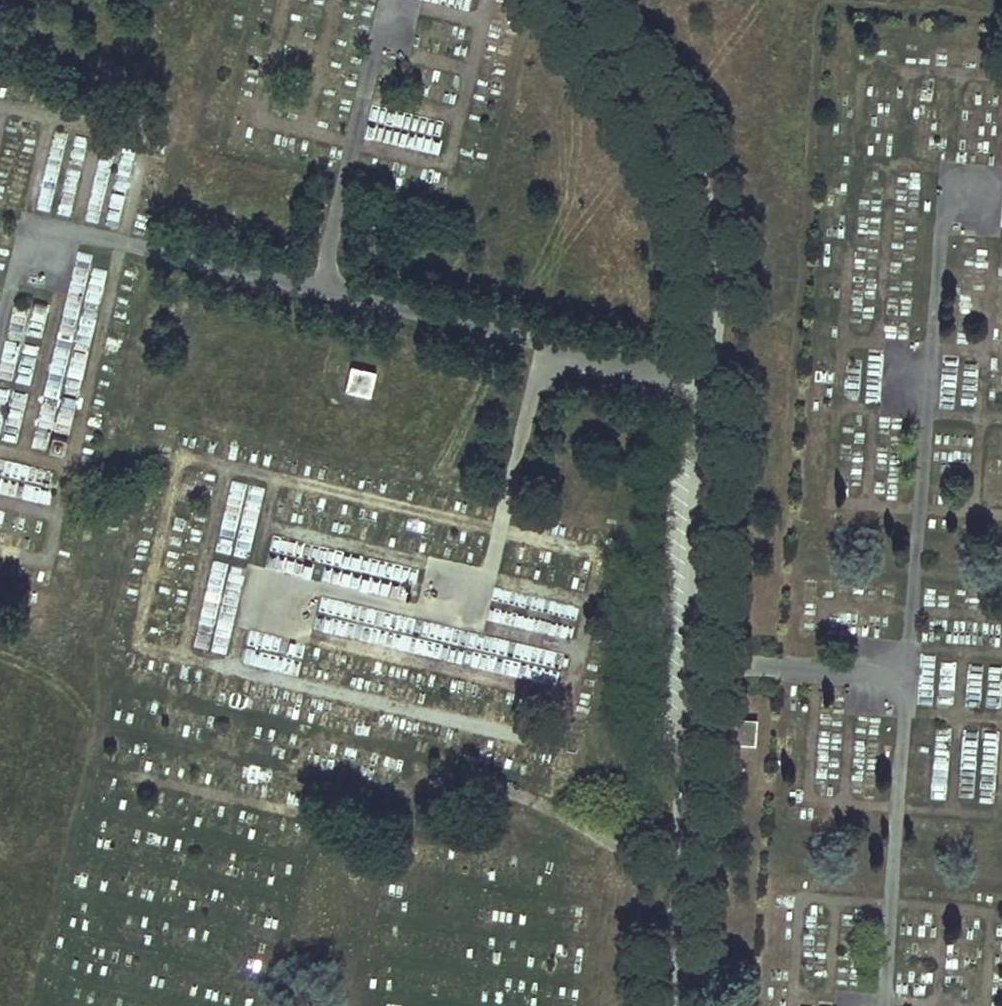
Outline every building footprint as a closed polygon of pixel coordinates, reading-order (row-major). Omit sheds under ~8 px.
[(365,408),(371,383),(360,381),(354,405),(365,408)] [(375,410),(381,386),(371,383),(365,408),(375,410)] [(761,736),(736,734),(735,744),(760,746),(761,736)] [(760,746),(735,744),(734,756),(759,758),(760,746)]
